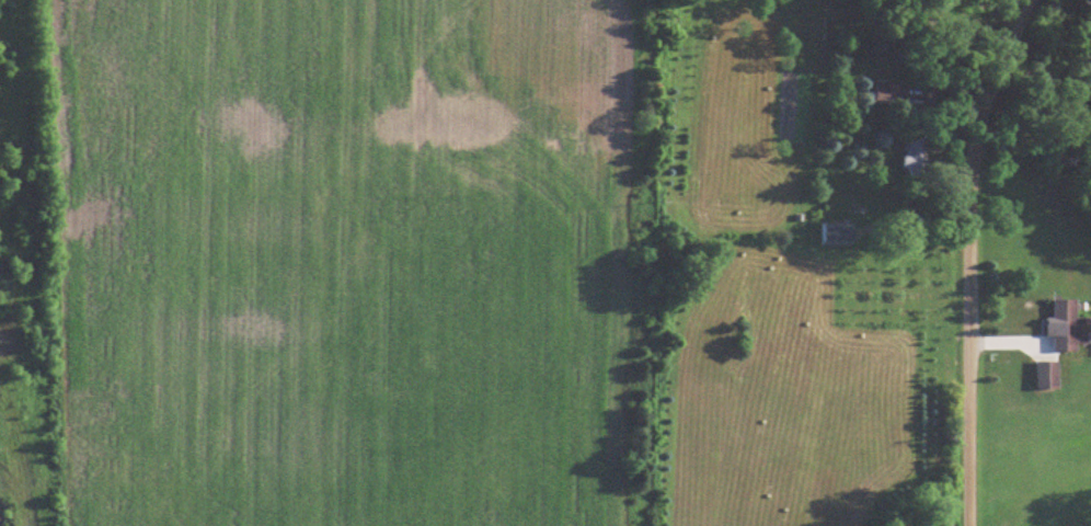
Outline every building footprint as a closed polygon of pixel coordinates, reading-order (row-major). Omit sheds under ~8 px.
[(909,84),(878,80),(876,101),(906,105),(909,84)] [(907,131),(907,168),(910,168),(910,176),(928,176),(928,131),(907,131)] [(1081,342),(1090,343),(1090,317),(1079,317),(1079,300),(1056,299),(1055,351),(1081,351),(1081,342)] [(1061,360),(1039,360),(1038,388),(1061,388),(1061,360)]
